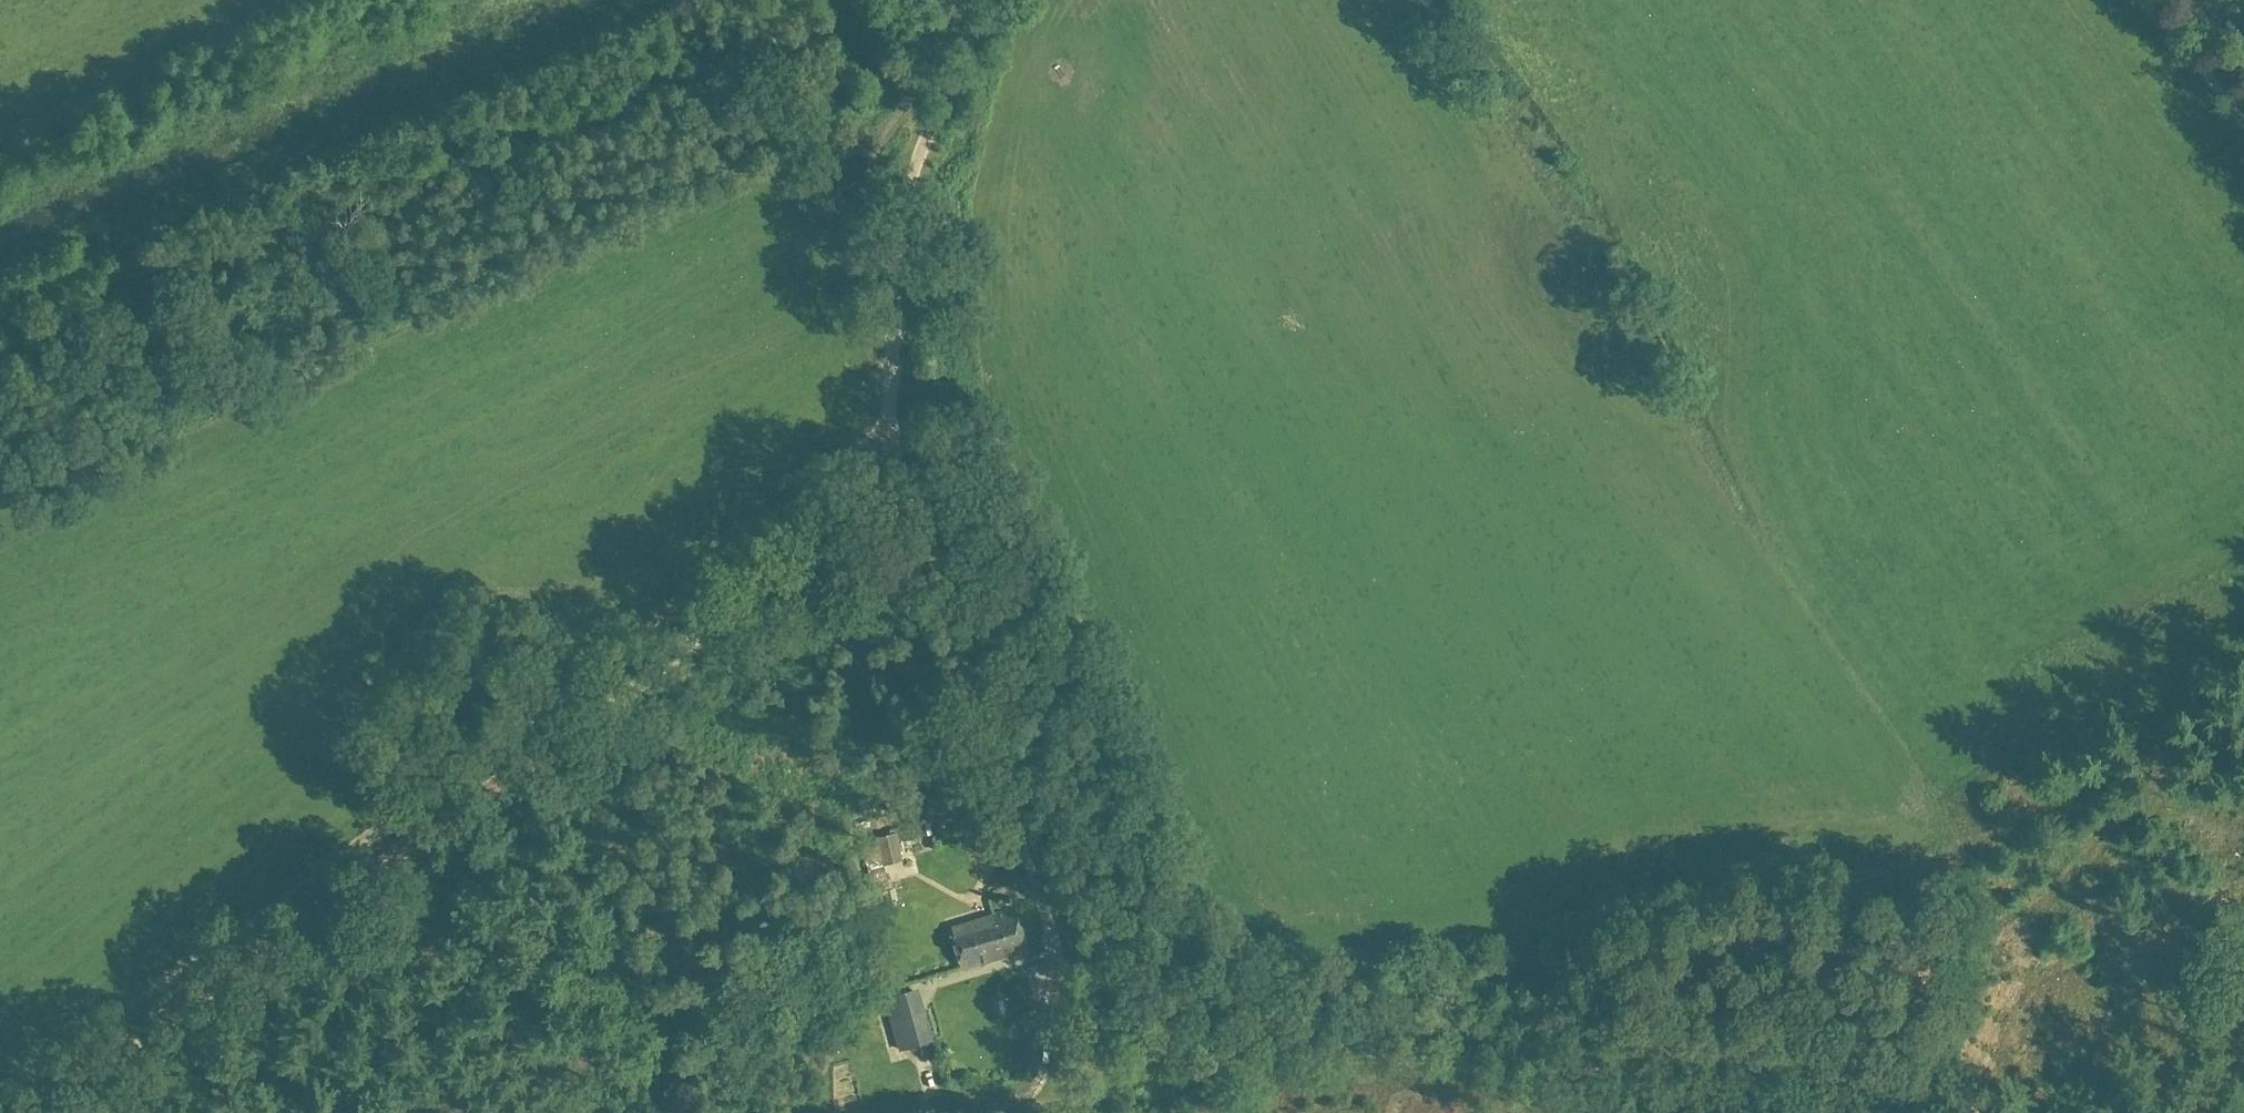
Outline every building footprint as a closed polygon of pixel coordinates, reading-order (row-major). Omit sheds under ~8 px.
[(887,810),(901,809),(900,800),(886,801),(887,810)] [(933,833),(930,821),(862,839),(874,886),(876,886),(880,903),(898,898),(896,890),(891,891),(884,864),(903,859),(899,842),(915,837),(915,838),(933,833)] [(1015,908),(996,913),(1002,934),(977,941),(983,962),(1027,950),(1015,908)] [(1002,934),(996,913),(950,925),(962,968),(983,962),(977,941),(1002,934)] [(884,997),(899,1049),(935,1039),(919,986),(884,997)]
